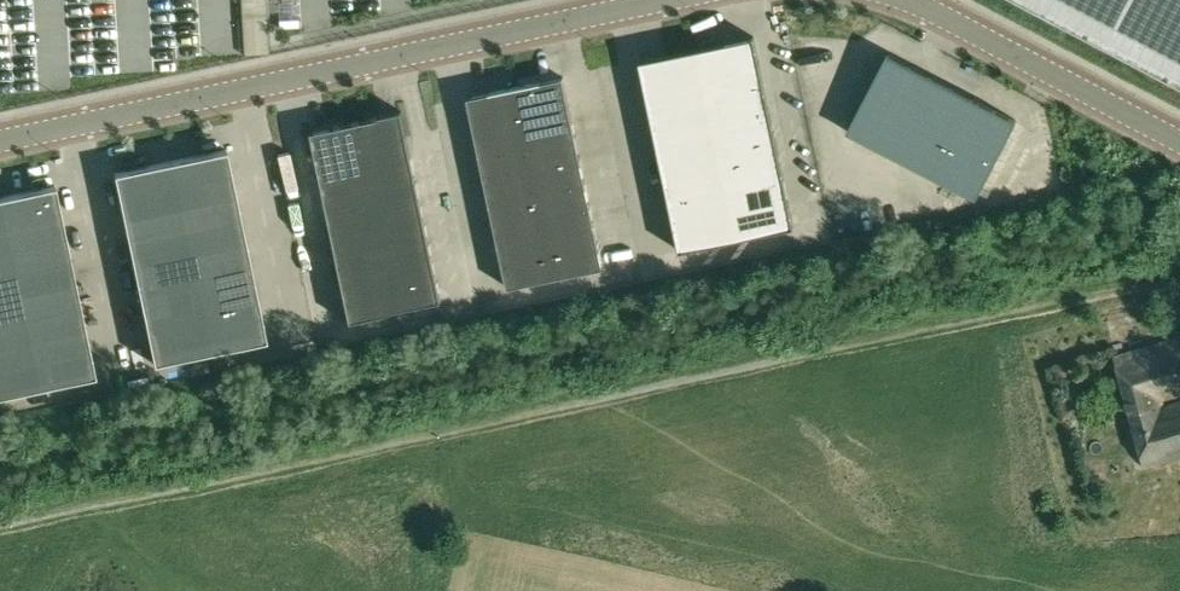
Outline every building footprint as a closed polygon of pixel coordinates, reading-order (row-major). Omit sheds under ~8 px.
[(1179,81),(1179,0),(1026,0),(1179,81)] [(717,143),(774,132),(754,37),(697,49),(717,143)] [(717,143),(697,49),(640,61),(660,155),(717,143)] [(887,54),(847,130),(976,197),(1016,121),(887,54)] [(516,87),(528,144),(575,134),(563,78),(516,87)] [(516,87),(469,97),(481,153),(528,144),(516,87)] [(401,111),(354,121),(364,168),(411,158),(401,111)] [(354,121),(306,131),(317,178),(364,168),(354,121)] [(794,226),(774,132),(717,143),(737,238),(794,226)] [(575,134),(528,144),(533,167),(579,157),(575,134)] [(737,238),(717,143),(660,155),(680,250),(737,238)] [(528,144),(481,153),(486,177),(533,167),(528,144)] [(226,148),(170,160),(178,198),(234,187),(226,148)] [(579,157),(533,167),(537,191),(584,181),(579,157)] [(411,158),(364,168),(369,192),(416,182),(411,158)] [(170,160),(113,172),(121,210),(178,198),(170,160)] [(533,167),(486,177),(490,200),(537,191),(533,167)] [(364,168),(317,178),(322,202),(369,192),(364,168)] [(584,181),(537,191),(542,214),(589,204),(584,181)] [(416,182),(369,192),(374,215),(421,205),(416,182)] [(0,196),(0,202),(7,235),(64,223),(56,184),(0,196)] [(234,187),(178,198),(186,237),(243,225),(234,187)] [(537,191),(490,200),(495,224),(542,214),(537,191)] [(369,192),(322,202),(326,225),(374,215),(369,192)] [(178,198),(121,210),(129,249),(186,237),(178,198)] [(589,204),(542,214),(546,233),(593,223),(589,204)] [(421,205),(374,215),(378,235),(425,225),(421,205)] [(542,214),(495,224),(499,242),(546,233),(542,214)] [(374,215),(326,225),(331,245),(378,235),(374,215)] [(64,223),(7,235),(15,273),(72,261),(64,223)] [(593,223),(546,233),(550,252),(597,242),(593,223)] [(243,225),(186,237),(194,275),(251,263),(243,225)] [(425,225),(378,235),(382,253),(429,243),(425,225)] [(546,233),(499,242),(503,261),(550,252),(546,233)] [(0,236),(0,276),(15,273),(7,235),(0,236)] [(378,235),(331,245),(335,263),(382,253),(378,235)] [(186,237),(129,249),(137,287),(194,275),(186,237)] [(597,242),(550,252),(555,275),(601,265),(597,242)] [(429,243),(382,253),(386,273),(433,262),(429,243)] [(550,252),(503,261),(508,285),(555,275),(550,252)] [(382,253),(335,263),(338,282),(386,273),(382,253)] [(72,261),(15,273),(23,311),(80,299),(72,261)] [(433,262),(386,273),(389,291),(437,281),(433,262)] [(251,263),(194,275),(202,313),(259,302),(251,263)] [(0,276),(0,316),(23,311),(15,273),(0,276)] [(386,273),(338,282),(342,301),(389,291),(386,273)] [(194,275),(137,287),(145,325),(202,313),(194,275)] [(437,281),(389,291),(394,310),(441,300),(437,281)] [(389,291),(342,301),(346,320),(394,310),(389,291)] [(80,299),(23,311),(31,350),(88,338),(80,299)] [(202,313),(210,352),(267,340),(259,302),(202,313)] [(0,316),(0,356),(31,350),(23,311),(0,316)] [(145,325),(153,364),(210,352),(202,313),(145,325)] [(31,350),(39,388),(96,376),(88,338),(31,350)] [(1179,394),(1179,354),(1176,340),(1113,357),(1143,467),(1179,456),(1179,402),(1162,407),(1160,400),(1179,394)] [(39,388),(31,350),(0,356),(0,396),(39,388)]
